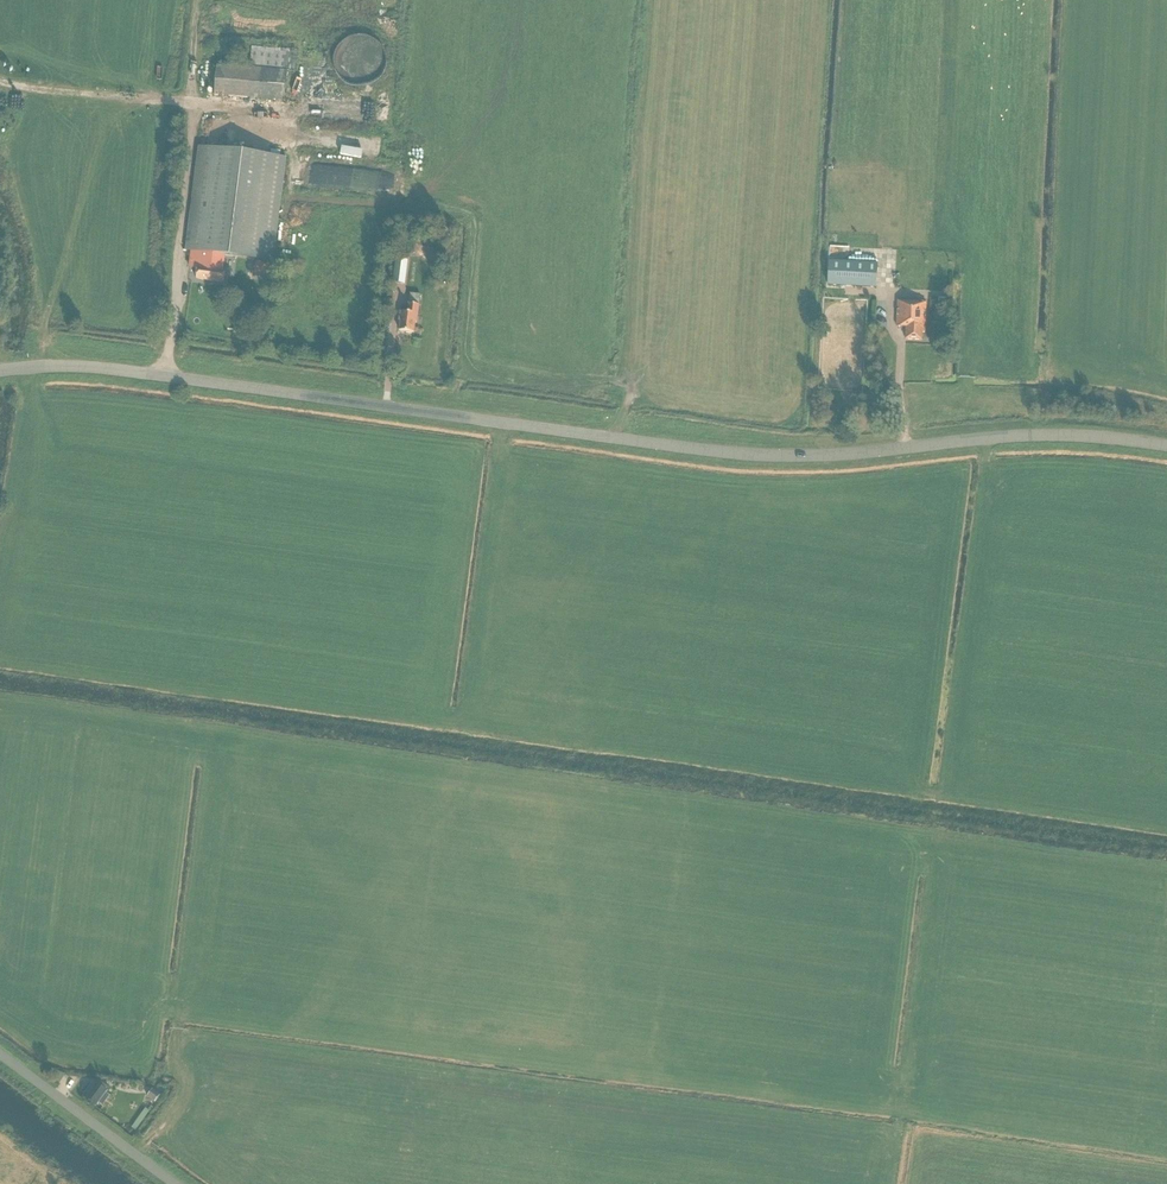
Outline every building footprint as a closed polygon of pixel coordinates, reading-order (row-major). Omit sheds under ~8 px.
[(295,71),(297,50),(252,46),(250,68),(295,71)] [(216,66),(215,85),(214,95),(286,101),(288,71),(250,68),(217,66),(216,66)] [(286,158),(199,146),(186,250),(192,251),(189,267),(198,268),(196,278),(224,282),(225,271),(223,271),(225,255),(273,262),(286,158)] [(392,282),(404,284),(408,260),(395,259),(392,282)] [(828,284),(876,287),(877,263),(829,260),(828,284)] [(416,323),(419,305),(420,294),(410,293),(408,312),(401,311),(399,320),(401,320),(399,330),(414,332),(415,322),(416,323)] [(925,327),(926,302),(898,300),(897,326),(906,326),(906,339),(922,340),(922,327),(925,327)] [(94,1105),(105,1091),(108,1087),(101,1081),(98,1085),(96,1084),(93,1082),(85,1092),(88,1094),(85,1098),(94,1105)] [(155,1102),(161,1094),(153,1088),(147,1096),(155,1102)]
